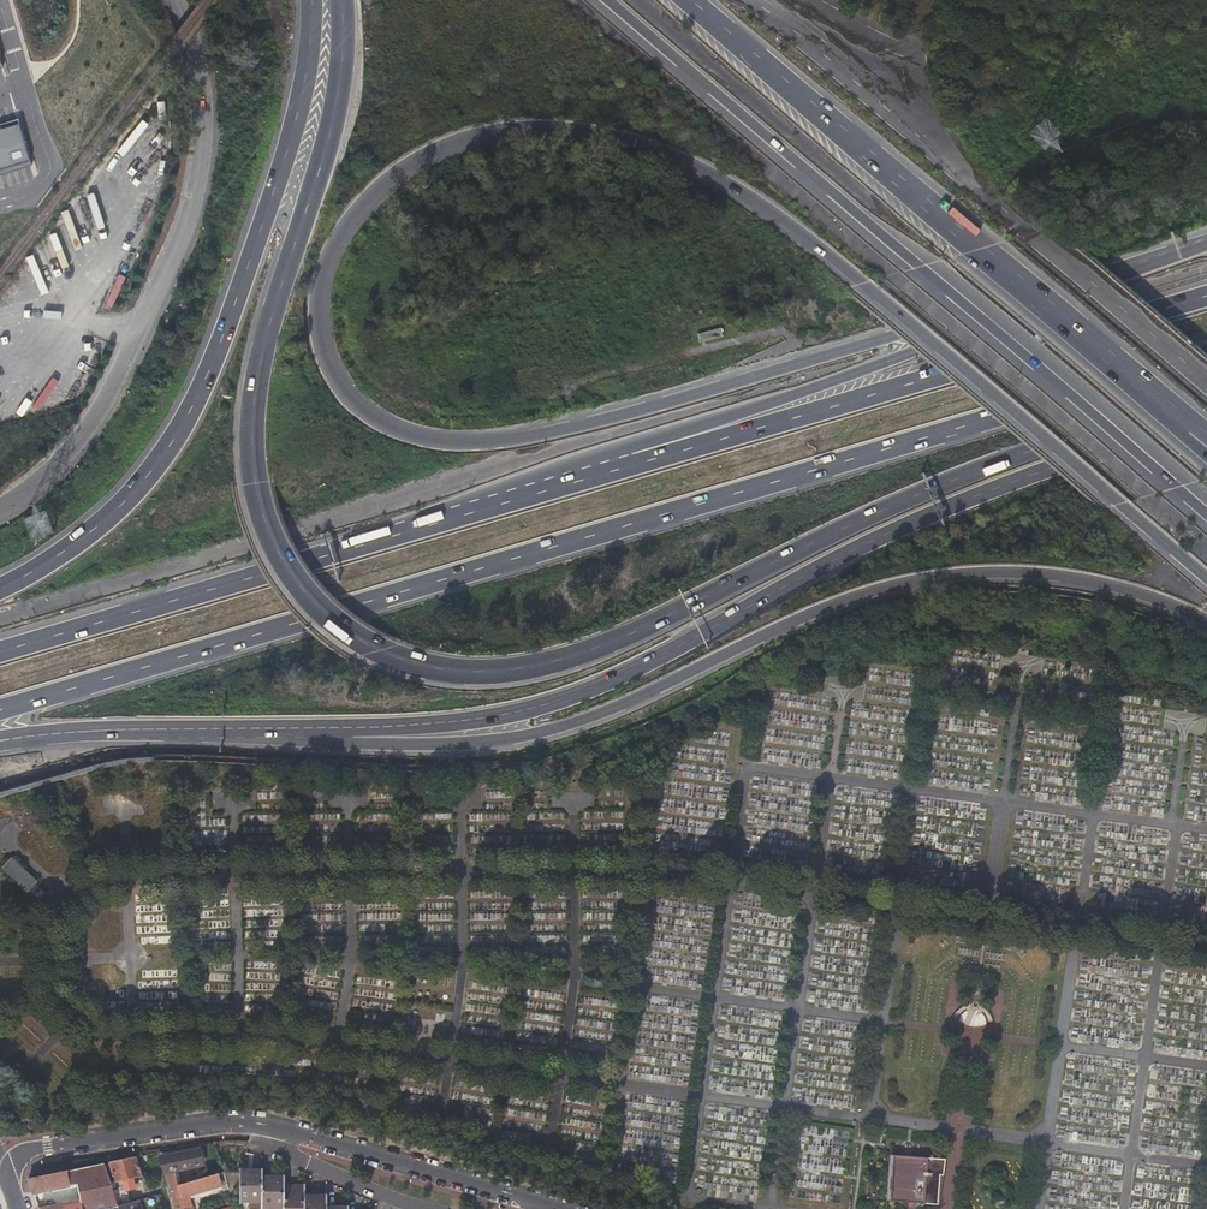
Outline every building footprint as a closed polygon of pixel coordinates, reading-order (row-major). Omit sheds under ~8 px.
[(31,158),(20,122),(0,128),(0,168),(31,158)] [(11,857),(0,868),(27,894),(38,883),(11,857)] [(201,1148),(160,1156),(170,1189),(182,1185),(179,1171),(205,1166),(201,1148)] [(943,1174),(945,1158),(892,1155),(889,1200),(937,1204),(939,1174),(943,1174)] [(142,1176),(136,1157),(110,1162),(117,1182),(123,1181),(125,1187),(125,1188),(129,1187),(135,1185),(133,1179),(142,1176)] [(104,1163),(29,1179),(34,1194),(79,1184),(82,1200),(41,1208),(112,1208),(118,1207),(116,1200),(113,1191),(104,1163)] [(304,1187),(296,1187),(296,1185),(288,1185),(288,1184),(286,1184),(286,1175),(284,1175),(283,1178),(272,1177),(273,1176),(266,1176),(266,1174),(264,1174),(264,1170),(262,1170),(262,1171),(252,1171),(252,1173),(242,1173),(242,1170),(240,1170),(240,1205),(243,1205),(244,1204),(251,1204),(251,1208),(266,1208),(283,1208),(340,1208),(337,1208),(330,1208),(331,1206),(329,1206),(329,1200),(327,1200),(326,1201),(320,1201),(320,1203),(309,1203),(309,1200),(307,1200),(307,1184),(304,1184),(304,1187)] [(225,1172),(182,1185),(170,1189),(176,1208),(186,1208),(185,1208),(193,1205),(190,1196),(222,1186),(224,1190),(230,1189),(225,1172)] [(133,1202),(129,1187),(125,1188),(125,1187),(113,1191),(116,1200),(118,1207),(133,1202)] [(232,1199),(227,1200),(229,1208),(235,1208),(232,1199)] [(133,1202),(118,1207),(118,1208),(141,1208),(139,1201),(133,1202)]
